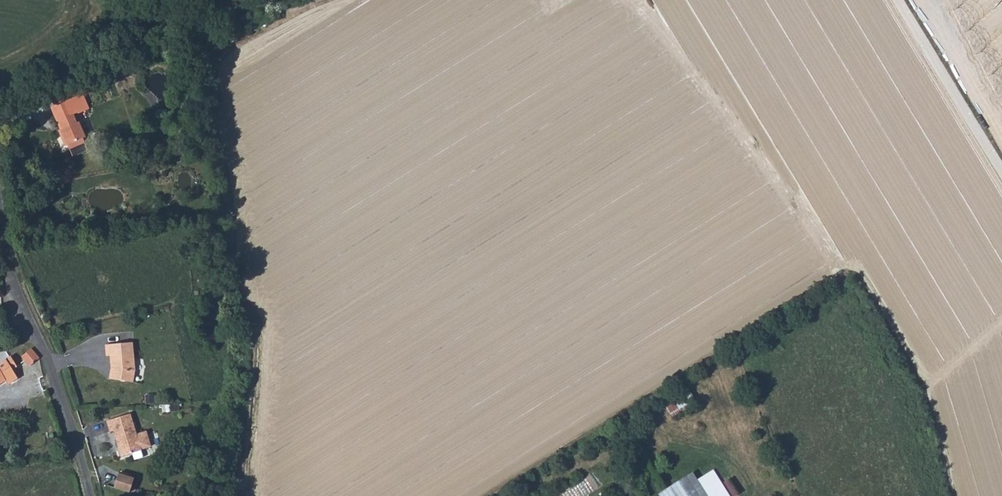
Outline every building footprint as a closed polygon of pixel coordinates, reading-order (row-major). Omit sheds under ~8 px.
[(88,94),(59,108),(71,134),(67,136),(71,146),(76,145),(80,156),(97,149),(91,138),(93,137),(81,115),(79,112),(94,105),(88,94)] [(94,105),(79,112),(81,115),(95,108),(94,105)] [(137,350),(111,350),(111,361),(115,361),(116,378),(115,377),(114,384),(137,388),(138,372),(137,350)] [(45,367),(37,358),(27,367),(31,372),(35,375),(45,367)] [(0,372),(0,390),(6,387),(8,390),(19,383),(14,376),(21,372),(15,363),(0,372)] [(35,375),(31,372),(24,379),(33,388),(40,381),(35,375)] [(671,413),(696,402),(690,388),(665,399),(671,413)] [(133,418),(110,425),(112,436),(115,435),(123,461),(144,454),(139,439),(133,418)] [(139,439),(144,454),(154,451),(149,436),(139,439)] [(133,492),(136,476),(120,472),(116,488),(133,492)] [(719,477),(705,486),(712,495),(731,495),(719,477)] [(736,483),(731,487),(736,495),(745,495),(736,483)] [(690,485),(673,495),(712,495),(705,486),(695,492),(690,485)]
